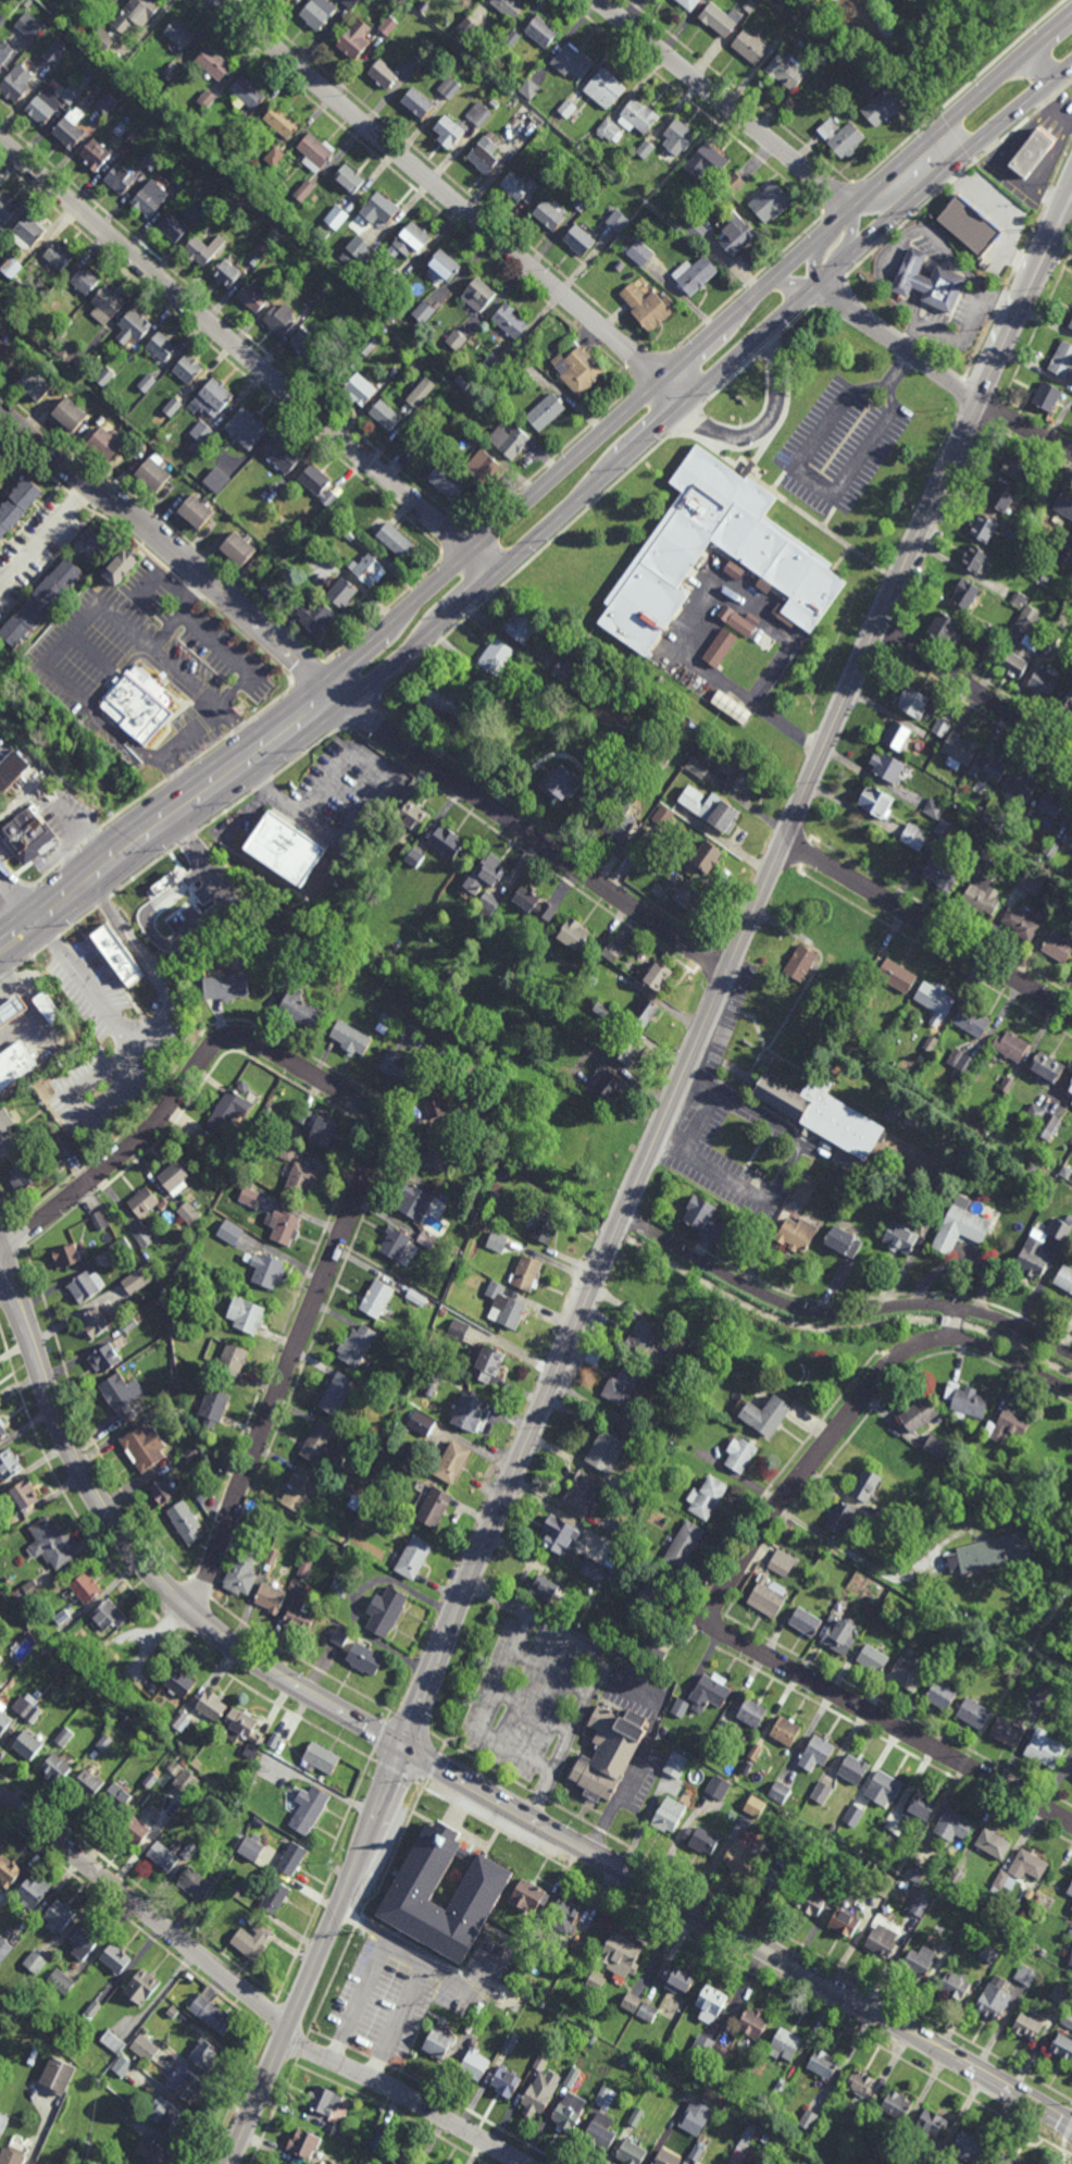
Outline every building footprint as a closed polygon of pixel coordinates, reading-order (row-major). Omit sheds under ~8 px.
[(105,35),(132,0),(152,0),(162,8),(142,34),(133,27),(125,38),(119,34),(104,51),(91,41),(100,30),(105,35)] [(336,11),(323,0),(312,0),(299,14),(319,30),(336,11)] [(350,10),(339,0),(359,0),(350,10)] [(490,2),(492,0),(516,0),(524,7),(512,21),(490,2)] [(690,13),(675,0),(702,0),(690,13)] [(741,7),(748,0),(752,0),(757,4),(748,13),(741,7)] [(710,2),(726,16),(733,10),(740,17),(722,39),(697,17),(710,2)] [(805,15),(798,11),(801,7),(807,12),(805,15)] [(30,39),(14,25),(26,11),(42,25),(30,39)] [(387,36),(377,27),(388,14),(399,23),(387,36)] [(811,23),(806,18),(809,14),(815,18),(811,23)] [(460,41),(451,33),(465,16),(475,25),(474,25),(460,41)] [(536,17),(557,34),(545,49),(524,33),(536,17)] [(358,59),(369,44),(362,38),(370,28),(361,22),(351,34),(347,30),(334,48),(340,52),(344,48),(358,59)] [(173,23),(192,37),(182,52),(162,38),(173,23)] [(745,29),(769,50),(753,67),(730,47),(745,29)] [(520,34),(511,30),(505,43),(514,47),(520,34)] [(14,51),(2,40),(0,43),(0,68),(14,51)] [(69,50),(56,40),(42,57),(56,67),(69,50)] [(565,46),(576,54),(578,51),(595,63),(579,83),(568,73),(564,76),(550,65),(565,46)] [(207,48),(232,69),(219,83),(195,63),(207,48)] [(415,72),(406,63),(416,50),(426,58),(415,72)] [(807,74),(793,92),(764,72),(778,53),(788,61),(791,57),(801,64),(798,69),(807,74)] [(387,92),(399,77),(378,60),(365,74),(387,92)] [(47,78),(39,73),(48,61),(55,67),(47,78)] [(171,78),(169,79),(165,77),(167,74),(163,71),(172,61),(180,69),(171,78)] [(16,106),(0,92),(0,85),(17,64),(33,78),(25,87),(29,90),(16,106)] [(601,70),(625,90),(606,113),(582,92),(601,70)] [(70,104),(59,96),(71,83),(73,86),(86,71),(94,77),(70,104)] [(449,99),(448,99),(437,88),(436,88),(448,74),(461,85),(449,99)] [(872,96),(863,87),(875,74),(884,83),(872,96)] [(531,99),(519,89),(527,77),(528,78),(539,87),(540,87),(531,99)] [(241,78),(265,98),(254,112),(230,92),(241,78)] [(43,128),(62,107),(52,98),(57,92),(48,85),(24,113),(43,128)] [(420,122),(433,106),(410,87),(397,104),(420,122)] [(207,110),(197,101),(207,89),(216,98),(207,110)] [(884,89),(900,104),(877,128),(862,113),(884,89)] [(108,115),(96,106),(108,92),(119,102),(108,115)] [(495,109),(488,103),(493,98),(499,103),(495,109)] [(566,119),(557,110),(566,99),(577,108),(566,119)] [(479,127),(472,120),(465,114),(477,100),(493,113),(479,127)] [(633,101),(645,111),(646,109),(659,120),(645,136),(620,115),(633,101)] [(275,107),(299,127),(285,144),(261,122),(275,107)] [(70,151),(85,136),(75,126),(84,115),(76,108),(51,134),(70,151)] [(529,139),(527,138),(515,127),(531,110),(545,122),(529,139)] [(448,154),(469,129),(460,122),(456,127),(442,116),(432,131),(441,138),(436,145),(448,154)] [(622,128),(621,128),(610,141),(603,136),(602,138),(596,133),(598,131),(597,129),(608,116),(608,118),(622,128)] [(826,140),(841,127),(832,117),(817,130),(826,140)] [(676,121),(696,137),(677,159),(665,148),(670,143),(663,137),(676,121)] [(850,123),(865,140),(842,161),(826,144),(850,123)] [(236,143),(229,136),(240,124),(247,132),(236,143)] [(1047,151),(1046,150),(1025,177),(1009,165),(1032,137),(1031,136),(1036,128),(1037,129),(1039,127),(1055,139),(1054,141),(1055,143),(1047,151)] [(125,148),(119,143),(129,131),(136,136),(125,148)] [(308,137),(321,147),(325,141),(337,152),(316,178),(302,166),(308,160),(297,150),(308,137)] [(655,147),(645,159),(636,150),(646,139),(651,144),(655,147)] [(94,141),(111,157),(96,175),(90,171),(94,166),(80,156),(94,141)] [(705,144),(728,163),(715,181),(703,172),(697,180),(684,169),(705,144)] [(273,168),(263,159),(275,146),(285,156),(273,168)] [(484,177),(496,163),(478,147),(465,160),(484,177)] [(152,172),(141,163),(153,149),(164,158),(152,172)] [(351,196),(363,183),(344,166),(332,181),(351,196)] [(116,168),(133,183),(120,197),(103,182),(116,168)] [(191,181),(184,174),(189,169),(196,175),(191,181)] [(730,196),(720,184),(735,171),(737,173),(744,181),(745,183),(730,196)] [(528,188),(516,201),(499,185),(511,172),(528,188)] [(176,196),(170,190),(179,180),(186,185),(176,196)] [(315,187),(301,202),(292,195),(308,180),(315,187)] [(150,222),(170,199),(150,181),(130,203),(150,222)] [(773,184),(747,206),(763,225),(789,203),(773,184)] [(238,200),(234,196),(238,191),(242,196),(238,200)] [(375,193),(399,211),(387,227),(377,220),(373,226),(359,215),(375,193)] [(5,224),(0,220),(0,194),(17,209),(5,224)] [(581,212),(581,211),(576,208),(572,203),(582,194),(590,201),(581,212)] [(1001,234),(981,258),(937,220),(958,196),(1001,234)] [(202,220),(194,211),(204,199),(214,208),(202,220)] [(544,201),(564,219),(552,233),(532,215),(544,201)] [(336,231),(324,220),(337,206),(349,217),(336,231)] [(618,233),(618,232),(607,223),(606,223),(607,222),(609,219),(618,210),(630,220),(618,233)] [(170,212),(188,227),(175,244),(157,228),(170,212)] [(715,237),(732,257),(753,239),(733,214),(718,227),(722,232),(715,237)] [(25,215),(43,231),(30,247),(12,231),(25,215)] [(698,242),(683,228),(693,217),(708,231),(707,231),(700,238),(698,242)] [(410,224),(428,239),(416,255),(412,251),(407,259),(391,247),(410,224)] [(576,225),(596,242),(582,258),(562,242),(576,225)] [(262,261),(246,247),(258,234),(274,248),(262,261)] [(359,259),(346,248),(357,234),(358,235),(371,246),(361,258),(359,259)] [(204,270),(214,259),(212,257),(224,243),(219,237),(205,250),(195,240),(184,251),(204,270)] [(303,247),(300,244),(306,238),(309,243),(303,247)] [(653,254),(641,267),(640,267),(626,254),(627,251),(624,248),(632,239),(635,243),(638,239),(653,254)] [(53,243),(72,258),(60,272),(41,257),(53,243)] [(931,280),(937,265),(967,279),(950,314),(921,301),(924,294),(912,288),(907,298),(890,290),(910,247),(927,255),(918,274),(931,280)] [(348,265),(339,257),(346,250),(354,259),(348,265)] [(438,251),(461,269),(447,288),(424,272),(438,251)] [(697,252),(711,269),(716,274),(689,298),(671,276),(697,252)] [(10,281),(0,272),(0,270),(11,258),(22,268),(10,281)] [(210,274),(223,260),(239,274),(227,289),(210,274)] [(620,271),(615,267),(621,261),(625,264),(620,271)] [(83,267),(99,280),(85,295),(70,282),(83,267)] [(27,288),(22,284),(15,292),(9,286),(24,269),(35,280),(27,288)] [(392,296),(382,285),(392,272),(395,274),(403,282),(404,283),(392,296)] [(234,297),(253,276),(269,290),(262,297),(265,300),(251,314),(234,297)] [(474,280),(495,296),(479,316),(459,300),(474,280)] [(313,309),(308,305),(304,302),(320,285),(328,293),(313,309)] [(103,286),(123,304),(103,325),(91,314),(97,308),(90,302),(103,286)] [(649,338),(680,310),(668,297),(660,304),(652,296),(646,301),(633,287),(621,297),(634,310),(628,316),(649,338)] [(421,325),(410,314),(423,300),(433,290),(435,292),(438,295),(428,306),(434,310),(435,311),(421,325)] [(262,320),(278,304),(298,324),(282,341),(262,320)] [(503,304),(512,311),(510,314),(527,327),(515,343),(488,322),(503,304)] [(129,309),(150,326),(136,344),(130,338),(123,347),(117,343),(125,333),(116,324),(129,309)] [(338,334),(328,326),(340,313),(349,322),(338,334)] [(456,351),(445,342),(454,330),(456,330),(466,338),(465,339),(456,351)] [(302,331),(321,347),(308,362),(289,345),(302,331)] [(159,332),(176,347),(162,363),(145,348),(159,332)] [(60,360),(48,348),(59,336),(71,347),(60,360)] [(365,357),(358,350),(371,336),(378,343),(365,357)] [(2,374),(0,372),(0,341),(3,344),(8,339),(13,344),(10,348),(18,356),(2,374)] [(1062,341),(1071,346),(1071,366),(1065,379),(1047,369),(1062,341)] [(578,347),(603,374),(577,399),(557,379),(569,368),(563,361),(578,347)] [(518,373),(507,362),(516,351),(527,361),(518,373)] [(327,353),(345,369),(329,384),(312,368),(327,353)] [(503,364),(494,375),(482,364),(491,354),(493,355),(502,363),(503,364)] [(186,356),(202,370),(188,386),(172,372),(186,356)] [(103,387),(95,381),(107,367),(115,374),(103,387)] [(391,378),(387,374),(392,367),(397,371),(391,378)] [(40,375),(45,370),(49,375),(45,380),(53,387),(37,406),(15,385),(32,368),(40,375)] [(145,394),(137,386),(148,374),(155,381),(145,394)] [(352,374),(373,391),(360,407),(340,391),(352,374)] [(436,386),(426,377),(406,400),(416,409),(436,386)] [(211,378),(232,396),(212,418),(191,399),(211,378)] [(1051,413),(1032,404),(1043,381),(1062,391),(1051,413)] [(550,393),(565,410),(537,435),(521,418),(550,393)] [(172,418),(163,410),(174,397),(183,405),(172,418)] [(484,406),(481,403),(486,397),(489,400),(484,406)] [(74,406),(78,400),(83,405),(78,409),(88,418),(72,436),(50,417),(66,398),(74,406)] [(378,398),(402,419),(389,434),(365,413),(378,398)] [(242,407),(267,429),(249,452),(223,430),(242,407)] [(203,446),(202,445),(196,454),(189,448),(197,440),(190,434),(201,421),(215,433),(203,446)] [(497,426),(511,438),(515,432),(529,444),(513,465),(485,442),(497,426)] [(110,435),(113,431),(117,434),(113,438),(123,447),(107,466),(86,446),(102,428),(110,435)] [(473,448),(461,436),(468,430),(479,441),(473,448)] [(275,435),(301,457),(285,475),(260,454),(275,435)] [(744,482),(746,479),(775,500),(762,518),(831,566),(827,570),(832,572),(846,583),(809,634),(778,613),(789,598),(710,541),(675,590),(685,596),(641,657),(596,625),(608,608),(602,604),(678,496),(666,487),(695,447),(743,481),(744,482)] [(1021,483),(999,470),(1005,461),(1007,463),(1014,450),(1033,461),(1021,483)] [(477,454),(503,474),(497,482),(489,477),(484,486),(464,470),(477,454)] [(158,466),(162,460),(167,465),(163,470),(172,478),(155,496),(134,478),(150,459),(158,466)] [(439,461),(466,485),(450,505),(422,481),(439,461)] [(311,467),(327,481),(317,492),(325,498),(331,492),(337,498),(328,509),(321,504),(323,502),(317,497),(298,481),(311,467)] [(215,495),(202,483),(216,468),(229,480),(215,495)] [(8,527),(0,535),(0,504),(2,502),(1,500),(3,498),(3,499),(7,496),(8,494),(11,496),(13,494),(12,492),(14,490),(15,492),(18,487),(17,486),(20,484),(22,485),(26,480),(39,492),(24,507),(25,508),(8,528),(8,527)] [(1046,498),(1037,494),(1045,480),(1054,485),(1046,498)] [(1018,494),(1006,515),(987,504),(992,496),(988,494),(992,489),(994,491),(998,483),(1018,494)] [(270,502),(264,495),(273,486),(278,492),(270,502)] [(1063,489),(1071,494),(1071,520),(1051,508),(1056,502),(1054,500),(1057,496),(1058,497),(1062,491),(1063,489)] [(202,498),(205,495),(209,499),(207,503),(214,510),(199,528),(197,527),(196,529),(192,525),(194,524),(183,514),(180,516),(177,514),(179,511),(176,508),(194,491),(202,498)] [(1042,509),(1026,500),(1031,494),(1045,503),(1042,509)] [(999,522),(987,543),(969,532),(972,525),(971,524),(974,519),(976,520),(982,512),(999,522)] [(95,557),(89,552),(87,554),(85,552),(87,549),(84,547),(82,549),(79,546),(80,545),(75,540),(89,523),(109,541),(95,557)] [(351,540),(341,531),(348,523),(358,533),(357,534),(353,539),(351,540)] [(387,523),(413,545),(401,559),(375,536),(387,523)] [(1020,544),(1007,536),(1014,524),(1026,532),(1020,544)] [(244,535),(247,533),(251,536),(249,541),(257,548),(240,566),(220,545),(236,529),(244,535)] [(975,545),(976,544),(978,545),(978,546),(990,554),(978,573),(959,562),(971,543),(975,545)] [(1063,545),(1071,550),(1071,564),(1070,568),(1055,559),(1063,545)] [(126,547),(127,546),(136,555),(136,556),(139,558),(128,570),(126,573),(125,573),(122,578),(120,581),(119,580),(115,583),(102,570),(108,564),(107,562),(119,551),(119,552),(124,546),(126,547)] [(367,554),(387,570),(370,591),(346,570),(352,561),(358,566),(367,554)] [(14,644),(0,632),(0,627),(14,611),(32,593),(30,592),(48,572),(49,573),(65,555),(83,569),(74,578),(76,580),(72,584),(70,582),(59,593),(61,595),(59,597),(57,595),(54,598),(55,599),(53,602),(52,601),(47,606),(48,607),(43,613),(46,615),(43,617),(41,616),(39,618),(41,620),(38,623),(36,621),(30,627),(25,632),(27,633),(25,636),(23,634),(21,638),(23,639),(21,641),(18,640),(14,644)] [(737,580),(736,579),(733,584),(722,577),(726,571),(723,568),(730,557),(746,568),(737,580)] [(1046,584),(1039,580),(1044,574),(1050,579),(1046,584)] [(326,595),(342,608),(358,590),(341,577),(326,595)] [(967,609),(952,599),(957,592),(953,591),(963,577),(981,589),(967,609)] [(753,586),(760,578),(771,586),(765,595),(753,586)] [(269,604),(255,593),(264,583),(277,594),(269,604)] [(1022,610),(1009,603),(1017,591),(1029,597),(1022,610)] [(778,611),(773,608),(780,597),(785,602),(778,611)] [(319,599),(335,615),(313,638),(297,621),(301,617),(297,614),(304,603),(310,608),(319,599)] [(725,620),(716,614),(724,603),(734,609),(725,620)] [(1032,638),(1034,635),(1040,640),(1039,642),(1040,642),(1029,660),(1030,661),(1019,679),(1015,677),(1014,678),(1004,671),(1005,669),(998,665),(1008,648),(1009,650),(1013,642),(1017,644),(1019,641),(1021,642),(1025,633),(1013,626),(1027,605),(1043,615),(1030,635),(1032,638)] [(526,616),(528,613),(553,630),(546,641),(532,632),(522,646),(498,630),(507,618),(508,619),(515,608),(526,616)] [(955,643),(949,640),(947,643),(927,630),(942,609),(960,621),(957,627),(962,630),(955,643)] [(757,625),(745,617),(750,610),(761,618),(757,625)] [(756,626),(748,636),(727,621),(735,611),(756,626)] [(1002,640),(989,632),(995,625),(1008,632),(1002,640)] [(716,667),(701,656),(724,626),(738,636),(716,667)] [(768,651),(751,640),(758,629),(775,640),(768,651)] [(497,676),(495,675),(495,676),(475,661),(494,635),(513,650),(497,671),(499,672),(497,676)] [(1049,655),(1042,650),(1048,639),(1056,643),(1049,655)] [(571,676),(569,675),(564,680),(550,671),(563,653),(578,665),(571,676)] [(135,667),(147,678),(149,677),(160,687),(165,691),(163,693),(171,700),(172,704),(167,709),(174,715),(144,750),(119,727),(121,725),(99,706),(135,667)] [(1046,697),(1040,694),(1038,697),(1031,693),(1033,690),(1026,687),(1039,667),(1058,679),(1046,697)] [(448,692),(451,687),(460,692),(456,697),(473,709),(464,722),(447,710),(445,713),(432,704),(431,705),(423,700),(435,683),(448,692)] [(930,697),(923,707),(925,709),(919,719),(897,706),(901,698),(899,696),(906,688),(908,689),(910,684),(930,697)] [(1070,687),(1071,689),(1071,713),(1058,706),(1070,687)] [(743,724),(710,702),(718,689),(750,710),(743,724)] [(638,700),(644,700),(644,704),(638,704),(638,706),(624,706),(624,697),(638,696),(638,700)] [(950,726),(944,738),(931,730),(938,718),(950,726)] [(899,751),(881,740),(893,719),(911,730),(899,751)] [(963,739),(967,740),(968,738),(980,745),(977,749),(968,766),(960,763),(957,769),(945,763),(949,755),(940,751),(951,730),(959,734),(959,737),(963,739)] [(664,769),(648,757),(655,747),(671,759),(664,769)] [(29,766),(0,796),(0,764),(13,751),(29,766)] [(905,764),(897,776),(900,778),(897,784),(878,774),(877,775),(875,774),(875,772),(871,770),(874,766),(868,763),(874,752),(880,755),(883,751),(905,764)] [(702,779),(684,766),(691,755),(699,761),(698,763),(709,769),(702,779)] [(998,758),(999,756),(1004,759),(1002,762),(1009,766),(1000,781),(982,770),(978,776),(970,771),(978,757),(986,762),(988,758),(989,758),(992,755),(998,758)] [(737,765),(738,764),(756,776),(746,789),(744,788),(739,794),(724,782),(728,778),(720,771),(730,758),(737,765)] [(621,790),(607,777),(621,762),(635,774),(621,790)] [(578,778),(572,786),(574,787),(568,794),(565,793),(561,799),(554,793),(551,796),(537,786),(552,767),(556,770),(560,764),(578,778)] [(1034,774),(1032,777),(1038,781),(1026,802),(1020,797),(1017,803),(1009,799),(1011,793),(1007,790),(1019,769),(1026,774),(1029,770),(1034,774)] [(703,804),(712,791),(723,799),(722,800),(740,813),(735,820),(734,820),(733,821),(735,824),(726,834),(677,801),(688,783),(703,794),(699,801),(703,804)] [(872,787),(873,786),(894,797),(887,808),(890,811),(886,818),(882,816),(881,819),(860,806),(861,805),(857,803),(868,784),(872,787)] [(1056,817),(1037,807),(1047,790),(1065,800),(1056,817)] [(985,807),(978,804),(983,795),(989,800),(985,807)] [(936,820),(921,812),(930,797),(945,806),(936,820)] [(994,815),(985,809),(992,799),(1000,803),(994,815)] [(416,805),(419,803),(424,807),(422,809),(429,815),(416,833),(395,817),(402,807),(401,806),(402,803),(404,805),(409,800),(416,805)] [(626,813),(636,820),(621,842),(614,838),(613,840),(606,836),(608,832),(601,828),(603,825),(602,825),(604,821),(606,823),(616,807),(618,808),(622,801),(631,806),(626,813)] [(666,829),(652,824),(658,806),(673,812),(666,829)] [(17,858),(0,836),(0,830),(30,808),(50,836),(17,858)] [(301,889),(244,849),(270,811),(327,851),(301,889)] [(947,838),(932,829),(939,816),(955,825),(947,838)] [(1023,842),(1011,836),(1021,819),(1032,826),(1023,842)] [(919,851),(898,840),(909,821),(923,830),(921,833),(927,838),(919,851)] [(1063,841),(1070,845),(1071,841),(1071,823),(1063,841)] [(444,828),(445,827),(458,836),(457,838),(468,845),(461,856),(456,853),(452,860),(426,842),(432,834),(431,833),(433,831),(434,832),(438,825),(444,828)] [(992,846),(986,843),(990,836),(995,839),(992,846)] [(1051,858),(1043,853),(1051,838),(1060,843),(1051,858)] [(715,868),(712,866),(708,874),(690,862),(706,839),(723,851),(718,858),(721,861),(715,868)] [(645,866),(626,853),(635,840),(647,849),(643,854),(649,858),(645,866)] [(987,862),(978,856),(986,843),(995,849),(987,862)] [(403,856),(400,853),(407,844),(410,846),(403,856)] [(415,868),(403,860),(412,848),(424,856),(415,868)] [(502,861),(499,866),(507,870),(504,874),(502,873),(493,887),(484,881),(475,894),(462,886),(476,864),(477,865),(484,856),(486,858),(490,853),(502,861)] [(948,892),(937,886),(937,885),(921,875),(932,855),(960,871),(948,892)] [(1030,886),(1026,883),(1019,894),(1011,889),(1025,867),(1036,875),(1030,886)] [(1036,897),(1045,883),(1027,871),(1018,885),(1036,897)] [(162,895),(163,896),(184,884),(177,872),(146,890),(152,901),(162,895)] [(990,886),(1000,891),(996,898),(1000,901),(992,914),(983,908),(981,913),(960,901),(971,883),(973,885),(980,873),(994,881),(990,886)] [(691,912),(672,899),(685,879),(705,892),(691,912)] [(527,888),(528,887),(536,892),(535,893),(540,898),(537,903),(540,905),(544,901),(558,911),(549,922),(532,910),(529,913),(511,900),(522,885),(527,888)] [(487,919),(478,913),(483,906),(477,903),(486,891),(501,901),(487,919)] [(1063,911),(1057,905),(1063,896),(1070,902),(1063,911)] [(1030,941),(1015,933),(1017,930),(1001,920),(1009,906),(1039,925),(1030,941)] [(582,924),(579,927),(589,933),(576,952),(556,937),(568,922),(566,920),(570,915),(582,924)] [(114,931),(117,929),(144,965),(142,966),(154,982),(149,986),(148,984),(147,985),(150,990),(130,1004),(128,1000),(124,1003),(84,945),(111,926),(114,931)] [(1070,929),(1071,930),(1071,951),(1064,964),(1042,950),(1052,931),(1064,939),(1070,929)] [(306,953),(300,949),(304,942),(310,948),(306,953)] [(614,963),(601,954),(610,942),(622,951),(614,963)] [(803,980),(802,979),(800,984),(782,972),(799,943),(818,955),(805,977),(806,978),(803,980)] [(906,994),(875,975),(886,957),(917,976),(906,994)] [(663,965),(664,964),(668,967),(666,967),(674,973),(673,974),(673,975),(670,979),(669,979),(659,992),(643,981),(650,972),(648,969),(651,966),(652,968),(658,961),(663,965)] [(619,982),(606,974),(611,966),(623,975),(619,982)] [(234,1000),(223,1001),(223,998),(204,1000),(202,977),(239,974),(239,970),(246,970),(249,997),(234,998),(234,1000)] [(945,1017),(944,1016),(942,1018),(935,1015),(936,1012),(913,998),(924,980),(956,1000),(945,1017)] [(302,996),(303,997),(302,999),(328,1013),(316,1034),(277,1011),(294,984),(304,991),(302,996)] [(51,1025),(33,1000),(45,991),(63,1016),(51,1025)] [(28,1010),(0,1030),(0,1007),(17,994),(28,1010)] [(645,1029),(628,1018),(645,997),(660,1007),(645,1029)] [(604,1018),(593,1010),(598,1002),(610,1011),(604,1018)] [(981,1038),(953,1022),(963,1004),(992,1021),(981,1038)] [(389,1025),(378,1018),(383,1011),(395,1018),(389,1025)] [(362,1054),(357,1051),(356,1053),(341,1046),(342,1043),(329,1036),(339,1019),(372,1039),(362,1054)] [(1031,1044),(1020,1063),(992,1046),(998,1035),(1002,1038),(1007,1030),(1031,1044)] [(632,1066),(627,1063),(625,1065),(610,1055),(624,1035),(640,1044),(639,1047),(644,1049),(632,1066)] [(931,1052),(922,1047),(930,1035),(938,1040),(931,1052)] [(37,1065),(0,1090),(0,1055),(20,1041),(37,1065)] [(969,1076),(968,1075),(961,1085),(950,1078),(957,1068),(947,1062),(956,1047),(977,1061),(969,1076)] [(415,1074),(413,1073),(408,1083),(391,1074),(390,1076),(377,1069),(389,1049),(404,1056),(404,1058),(420,1067),(415,1074)] [(1065,1066),(1055,1084),(1030,1068),(1035,1059),(1034,1059),(1036,1055),(1037,1055),(1039,1050),(1065,1066)] [(624,1080),(616,1091),(621,1093),(613,1105),(593,1091),(607,1069),(624,1080)] [(885,1128),(884,1130),(888,1133),(883,1142),(878,1140),(874,1148),(881,1152),(877,1158),(871,1154),(865,1163),(811,1130),(807,1136),(798,1132),(802,1125),(751,1096),(755,1090),(751,1088),(758,1077),(762,1080),(764,1075),(800,1096),(814,1072),(833,1083),(826,1095),(885,1128)] [(1007,1092),(999,1087),(1008,1075),(1015,1080),(1007,1092)] [(429,1092),(426,1088),(432,1081),(436,1087),(429,1092)] [(235,1091),(235,1090),(239,1092),(238,1093),(247,1100),(221,1135),(204,1123),(215,1108),(214,1108),(228,1087),(235,1091)] [(431,1120),(423,1098),(440,1092),(447,1114),(431,1120)] [(894,1126),(881,1118),(890,1103),(902,1111),(894,1126)] [(1038,1125),(1025,1117),(1033,1103),(1046,1111),(1038,1125)] [(41,1120),(38,1115),(41,1113),(38,1110),(45,1105),(50,1113),(41,1120)] [(307,1124),(298,1121),(303,1108),(312,1111),(307,1124)] [(3,1159),(0,1154),(0,1112),(4,1109),(15,1124),(9,1128),(21,1147),(3,1159)] [(1052,1135),(1047,1132),(1043,1138),(1040,1136),(1038,1140),(1033,1137),(1035,1133),(1046,1111),(1061,1120),(1052,1135)] [(339,1122),(336,1133),(338,1133),(335,1140),(333,1139),(329,1149),(309,1140),(319,1115),(325,1117),(327,1115),(331,1116),(329,1117),(339,1122)] [(454,1151),(451,1151),(449,1172),(421,1168),(423,1154),(424,1154),(424,1150),(428,1151),(429,1136),(426,1135),(427,1123),(444,1124),(441,1141),(456,1142),(454,1151)] [(60,1161),(55,1155),(54,1157),(49,1149),(54,1146),(51,1140),(64,1133),(76,1151),(60,1161)] [(230,1163),(216,1154),(225,1140),(239,1150),(230,1163)] [(290,1162),(274,1154),(278,1145),(295,1151),(290,1162)] [(37,1168),(45,1164),(49,1172),(39,1178),(38,1176),(18,1191),(9,1178),(14,1174),(11,1170),(28,1157),(37,1168)] [(175,1196),(158,1176),(165,1170),(164,1167),(167,1164),(169,1166),(177,1160),(183,1166),(185,1165),(187,1167),(185,1168),(190,1174),(185,1179),(188,1184),(175,1196)] [(311,1189),(309,1188),(304,1199),(284,1190),(296,1161),(320,1171),(311,1189)] [(1032,1175),(1027,1171),(1032,1165),(1036,1168),(1032,1175)] [(1064,1165),(1071,1169),(1071,1171),(1068,1178),(1060,1174),(1064,1165)] [(819,1182),(805,1205),(791,1198),(801,1179),(802,1180),(807,1174),(819,1182)] [(416,1220),(398,1209),(403,1198),(399,1196),(409,1180),(432,1195),(416,1220)] [(140,1217),(127,1201),(146,1185),(160,1201),(140,1217)] [(252,1210),(245,1207),(246,1203),(238,1200),(245,1186),(260,1192),(252,1210)] [(497,1200),(489,1197),(491,1190),(500,1194),(497,1200)] [(715,1242),(699,1233),(701,1229),(683,1219),(689,1208),(686,1207),(694,1192),(718,1205),(711,1216),(725,1224),(715,1242)] [(965,1210),(993,1222),(983,1242),(961,1233),(951,1254),(933,1246),(952,1203),(953,1204),(958,1195),(971,1200),(965,1210)] [(160,1210),(157,1205),(164,1199),(169,1203),(160,1210)] [(189,1225),(176,1211),(187,1201),(200,1215),(189,1225)] [(933,1225),(918,1216),(926,1201),(942,1211),(933,1225)] [(562,1215),(548,1244),(529,1235),(543,1205),(562,1215)] [(299,1224),(300,1225),(297,1232),(299,1232),(296,1239),(294,1238),(289,1247),(270,1238),(278,1217),(273,1215),(276,1207),(285,1210),(284,1211),(301,1219),(299,1224)] [(99,1231),(90,1214),(102,1209),(111,1225),(99,1231)] [(812,1223),(815,1219),(821,1222),(819,1226),(820,1227),(805,1251),(798,1247),(796,1251),(788,1247),(790,1244),(785,1240),(783,1244),(774,1237),(788,1216),(797,1223),(801,1215),(812,1223)] [(1056,1216),(1071,1226),(1071,1228),(1064,1241),(1047,1232),(1056,1216)] [(234,1246),(216,1235),(227,1219),(245,1229),(234,1246)] [(905,1225),(906,1223),(910,1225),(909,1227),(920,1233),(910,1253),(898,1248),(897,1251),(888,1247),(890,1244),(883,1239),(893,1220),(905,1225)] [(853,1258),(824,1240),(835,1222),(858,1235),(857,1237),(863,1241),(853,1258)] [(407,1254),(403,1252),(398,1262),(378,1250),(384,1241),(381,1240),(390,1224),(412,1237),(406,1248),(410,1250),(407,1254)] [(142,1249),(134,1235),(147,1226),(155,1239),(142,1249)] [(507,1236),(508,1237),(502,1252),(486,1247),(493,1231),(498,1232),(499,1228),(508,1232),(507,1236)] [(432,1250),(416,1241),(422,1233),(436,1241),(432,1250)] [(1046,1241),(1039,1254),(1045,1257),(1045,1254),(1049,1257),(1048,1258),(1050,1259),(1040,1277),(1034,1274),(1033,1276),(1025,1272),(1026,1270),(1014,1264),(1031,1234),(1046,1241)] [(119,1258),(110,1245),(126,1235),(134,1249),(119,1258)] [(1012,1252),(1006,1249),(1012,1238),(1019,1242),(1012,1252)] [(59,1269),(52,1250),(77,1242),(83,1260),(59,1269)] [(285,1261),(284,1265),(287,1266),(281,1284),(277,1283),(275,1289),(252,1281),(257,1266),(251,1264),(254,1253),(261,1257),(263,1252),(285,1261)] [(537,1279),(539,1281),(536,1288),(533,1286),(531,1291),(511,1284),(511,1282),(509,1281),(512,1273),(514,1274),(522,1253),(543,1262),(538,1272),(540,1272),(537,1279)] [(1064,1263),(1071,1268),(1071,1293),(1054,1282),(1064,1263)] [(132,1295),(122,1281),(144,1265),(153,1279),(132,1295)] [(91,1275),(97,1271),(107,1284),(100,1288),(101,1289),(80,1303),(67,1285),(88,1270),(91,1275)] [(378,1320),(359,1308),(376,1278),(396,1289),(378,1320)] [(527,1303),(515,1330),(487,1318),(495,1299),(485,1295),(491,1279),(506,1286),(502,1293),(527,1303)] [(417,1302),(407,1296),(410,1288),(422,1296),(417,1302)] [(261,1328),(259,1327),(255,1334),(234,1326),(236,1320),(226,1316),(235,1296),(266,1308),(264,1313),(265,1313),(263,1320),(264,1320),(261,1328)] [(196,1311),(189,1309),(191,1302),(198,1303),(196,1311)] [(94,1337),(88,1330),(86,1332),(83,1327),(87,1324),(82,1315),(98,1304),(112,1325),(94,1337)] [(127,1333),(122,1324),(135,1316),(140,1324),(127,1333)] [(463,1341),(447,1335),(454,1318),(471,1325),(463,1341)] [(646,1361),(622,1347),(637,1321),(661,1335),(646,1361)] [(377,1333),(358,1368),(338,1357),(340,1352),(338,1350),(341,1344),(344,1345),(348,1337),(349,1338),(354,1328),(359,1331),(363,1324),(377,1333)] [(103,1372),(101,1368),(97,1371),(89,1357),(95,1353),(94,1353),(111,1341),(123,1360),(103,1372)] [(246,1365),(244,1364),(239,1376),(216,1368),(227,1341),(250,1350),(247,1358),(248,1358),(246,1365)] [(798,1394),(777,1382),(798,1344),(819,1355),(798,1394)] [(496,1376),(493,1374),(489,1383),(464,1372),(473,1351),(481,1355),(485,1345),(506,1353),(496,1376)] [(632,1369),(634,1367),(643,1372),(633,1388),(638,1392),(628,1410),(600,1394),(611,1375),(616,1377),(624,1364),(632,1369)] [(441,1384),(427,1380),(431,1369),(445,1373),(441,1384)] [(129,1383),(135,1380),(144,1394),(129,1402),(138,1414),(125,1423),(111,1402),(110,1403),(103,1394),(104,1393),(100,1385),(122,1371),(129,1383)] [(337,1417),(319,1406),(338,1371),(353,1380),(349,1386),(353,1388),(337,1417)] [(716,1392),(706,1387),(710,1380),(720,1385),(716,1392)] [(965,1389),(967,1386),(977,1389),(976,1394),(989,1398),(984,1419),(965,1413),(964,1419),(955,1415),(956,1410),(951,1409),(955,1399),(945,1396),(949,1380),(961,1383),(959,1388),(965,1389)] [(432,1396),(424,1394),(428,1383),(436,1386),(432,1396)] [(227,1410),(225,1409),(221,1422),(216,1421),(213,1430),(202,1425),(205,1417),(198,1414),(209,1387),(230,1396),(227,1405),(228,1405),(227,1410)] [(472,1395),(473,1392),(476,1394),(475,1397),(489,1402),(486,1411),(485,1410),(481,1420),(482,1420),(476,1432),(475,1432),(474,1433),(451,1422),(464,1392),(472,1395)] [(770,1437),(752,1425),(750,1429),(748,1426),(749,1423),(738,1415),(749,1399),(763,1409),(775,1393),(793,1406),(770,1437)] [(939,1412),(913,1433),(899,1415),(915,1402),(917,1405),(927,1396),(939,1412)] [(1023,1438),(1009,1432),(1004,1444),(983,1434),(989,1420),(997,1424),(1006,1406),(1033,1419),(1023,1438)] [(426,1437),(407,1425),(416,1410),(436,1422),(426,1437)] [(636,1439),(616,1429),(625,1414),(644,1425),(636,1439)] [(9,1433),(0,1439),(0,1418),(1,1417),(7,1424),(4,1425),(9,1433)] [(336,1474),(299,1454),(319,1419),(338,1430),(327,1448),(346,1459),(336,1474)] [(148,1430),(153,1426),(166,1447),(161,1449),(165,1457),(146,1470),(147,1471),(142,1474),(120,1438),(144,1423),(148,1430)] [(609,1474),(584,1460),(601,1429),(626,1443),(609,1474)] [(912,1476),(884,1459),(889,1449),(883,1445),(889,1434),(918,1450),(917,1450),(925,1456),(912,1476)] [(942,1460),(923,1448),(932,1434),(950,1445),(942,1460)] [(749,1442),(751,1439),(756,1442),(753,1445),(758,1447),(741,1474),(724,1462),(740,1436),(749,1442)] [(453,1485),(433,1474),(436,1469),(435,1468),(440,1457),(442,1458),(453,1439),(473,1450),(453,1485)] [(189,1461),(184,1454),(195,1446),(200,1454),(189,1461)] [(378,1456),(370,1452),(373,1446),(382,1449),(378,1456)] [(4,1482),(0,1475),(0,1454),(11,1447),(15,1455),(17,1454),(21,1460),(20,1460),(25,1468),(4,1482)] [(312,1493),(310,1492),(308,1496),(310,1497),(301,1513),(281,1501),(288,1487),(286,1486),(299,1463),(320,1475),(315,1484),(317,1485),(312,1493)] [(868,1503),(849,1492),(864,1466),(883,1476),(868,1503)] [(586,1514),(564,1503),(569,1494),(565,1493),(575,1475),(578,1477),(582,1470),(604,1483),(586,1514)] [(706,1521),(687,1510),(691,1504),(686,1499),(694,1487),(699,1491),(710,1474),(728,1485),(706,1521)] [(177,1494),(161,1505),(158,1500),(153,1504),(149,1496),(152,1494),(148,1487),(164,1476),(177,1494)] [(22,1512),(9,1492),(29,1477),(36,1486),(33,1488),(38,1496),(37,1497),(40,1500),(22,1512)] [(925,1498),(911,1489),(918,1479),(932,1487),(925,1498)] [(200,1503),(191,1491),(205,1482),(213,1494),(200,1503)] [(999,1493),(992,1489),(994,1483),(1002,1486),(999,1493)] [(453,1496),(436,1529),(416,1519),(434,1486),(453,1496)] [(623,1523),(606,1513),(613,1498),(632,1508),(623,1523)] [(843,1535),(824,1525),(831,1514),(827,1512),(831,1508),(833,1509),(839,1498),(858,1509),(843,1535)] [(194,1516),(196,1514),(198,1518),(197,1519),(201,1525),(197,1529),(202,1537),(188,1546),(165,1511),(184,1500),(194,1516)] [(573,1544),(571,1543),(563,1556),(540,1543),(541,1541),(538,1538),(543,1531),(541,1530),(550,1513),(581,1532),(573,1544)] [(59,1530),(64,1526),(77,1546),(73,1549),(78,1558),(57,1571),(50,1562),(48,1563),(42,1555),(34,1560),(26,1549),(38,1542),(28,1528),(49,1514),(59,1530)] [(7,1531),(2,1524),(13,1517),(18,1523),(7,1531)] [(892,1525),(886,1537),(872,1530),(878,1518),(892,1525)] [(684,1572),(662,1559),(686,1519),(705,1530),(687,1559),(690,1561),(684,1572)] [(963,1573),(961,1569),(950,1571),(947,1556),(958,1554),(957,1548),(1026,1531),(1032,1556),(963,1573)] [(434,1546),(414,1582),(394,1570),(397,1563),(396,1563),(398,1560),(400,1560),(414,1535),(434,1546)] [(248,1596),(241,1593),(239,1595),(223,1587),(224,1584),(223,1583),(244,1543),(260,1550),(252,1566),(255,1568),(253,1573),(259,1575),(248,1596)] [(787,1578),(766,1567),(778,1547),(798,1559),(787,1578)] [(274,1566),(265,1562),(271,1548),(279,1551),(274,1566)] [(600,1584),(579,1572),(588,1556),(610,1569),(600,1584)] [(304,1578),(297,1574),(303,1558),(311,1561),(304,1578)] [(612,1582),(604,1579),(610,1570),(616,1574),(612,1582)] [(94,1579),(95,1578),(98,1582),(98,1583),(103,1591),(86,1606),(80,1599),(75,1604),(68,1597),(66,1599),(63,1595),(71,1587),(70,1586),(87,1571),(94,1579)] [(774,1619),(747,1603),(759,1581),(756,1580),(761,1572),(769,1576),(764,1584),(787,1596),(774,1619)] [(550,1602),(529,1590),(532,1586),(529,1585),(536,1573),(559,1586),(550,1602)] [(663,1600),(658,1597),(656,1600),(651,1597),(648,1602),(637,1595),(650,1575),(671,1588),(663,1600)] [(42,1592),(22,1606),(16,1597),(15,1598),(12,1594),(34,1579),(42,1592)] [(278,1616),(254,1607),(257,1604),(254,1603),(262,1582),(288,1592),(278,1616)] [(404,1606),(406,1607),(394,1630),(391,1629),(387,1639),(366,1628),(371,1621),(364,1618),(376,1595),(383,1598),(389,1586),(410,1596),(404,1606)] [(308,1635),(283,1625),(286,1617),(287,1617),(297,1591),(322,1600),(308,1635)] [(128,1619),(120,1628),(116,1624),(113,1627),(112,1625),(105,1631),(90,1616),(101,1605),(101,1604),(103,1600),(104,1602),(108,1598),(128,1619)] [(823,1620),(813,1637),(789,1623),(790,1621),(788,1619),(789,1617),(791,1618),(799,1606),(823,1620)] [(64,1632),(64,1631),(59,1635),(53,1629),(59,1625),(52,1618),(65,1607),(77,1622),(64,1632)] [(833,1623),(827,1620),(833,1613),(837,1617),(833,1623)] [(652,1645),(668,1654),(658,1670),(637,1658),(644,1647),(634,1641),(631,1646),(624,1643),(639,1617),(652,1624),(649,1630),(653,1632),(651,1636),(656,1640),(652,1645)] [(821,1641),(832,1624),(836,1627),(842,1618),(856,1627),(850,1636),(857,1640),(846,1657),(821,1641)] [(342,1647),(329,1641),(339,1624),(352,1632),(342,1647)] [(375,1677),(365,1671),(365,1672),(351,1665),(352,1664),(347,1660),(357,1642),(386,1658),(375,1677)] [(889,1657),(880,1674),(856,1660),(867,1643),(889,1657)] [(92,1665),(85,1657),(98,1645),(104,1652),(92,1665)] [(37,1659),(33,1655),(37,1650),(41,1654),(37,1659)] [(21,1665),(17,1661),(23,1655),(27,1659),(21,1665)] [(913,1692),(902,1686),(903,1682),(889,1674),(899,1656),(925,1670),(913,1692)] [(975,1667),(968,1661),(971,1657),(978,1662),(975,1667)] [(184,1673),(185,1671),(192,1677),(191,1679),(197,1683),(185,1701),(164,1685),(167,1680),(165,1679),(170,1674),(171,1675),(176,1668),(184,1673)] [(728,1680),(725,1685),(732,1690),(721,1708),(710,1702),(706,1708),(705,1708),(701,1715),(690,1708),(695,1702),(688,1698),(705,1673),(712,1678),(715,1672),(728,1680)] [(946,1711),(925,1698),(937,1679),(958,1692),(946,1711)] [(1047,1699),(1036,1694),(1044,1680),(1055,1685),(1047,1699)] [(223,1699),(222,1702),(228,1707),(223,1715),(225,1716),(223,1718),(222,1716),(216,1723),(195,1708),(199,1702),(199,1701),(200,1698),(201,1698),(209,1689),(223,1699)] [(38,1701),(39,1702),(35,1706),(43,1712),(34,1726),(13,1708),(22,1696),(25,1698),(29,1693),(33,1696),(38,1690),(43,1694),(38,1701)] [(13,1721),(0,1738),(0,1699),(3,1695),(10,1699),(5,1705),(8,1707),(3,1712),(13,1721)] [(683,1718),(671,1711),(678,1697),(690,1704),(683,1718)] [(982,1731),(956,1716),(967,1697),(993,1712),(982,1731)] [(756,1703),(758,1699),(762,1703),(761,1705),(769,1709),(757,1730),(736,1717),(740,1710),(737,1708),(739,1705),(743,1707),(748,1698),(756,1703)] [(624,1719),(631,1708),(649,1719),(644,1729),(647,1731),(608,1802),(600,1797),(597,1804),(583,1795),(586,1789),(569,1779),(579,1760),(588,1765),(599,1746),(591,1742),(597,1732),(587,1727),(598,1705),(624,1719)] [(241,1712),(242,1711),(244,1712),(246,1709),(252,1714),(251,1717),(259,1721),(254,1729),(255,1730),(253,1733),(257,1734),(265,1739),(252,1760),(242,1755),(249,1745),(250,1745),(252,1741),(248,1739),(247,1741),(239,1736),(236,1743),(224,1736),(226,1734),(224,1733),(227,1728),(223,1726),(227,1719),(226,1718),(228,1715),(233,1708),(241,1712)] [(155,1724),(147,1719),(152,1712),(160,1718),(155,1724)] [(176,1730),(169,1724),(178,1712),(186,1719),(176,1730)] [(789,1720),(790,1718),(796,1721),(794,1723),(802,1729),(790,1747),(770,1735),(774,1729),(772,1728),(774,1724),(775,1726),(782,1716),(789,1720)] [(1019,1745),(1018,1745),(1015,1749),(988,1734),(998,1716),(1025,1730),(1019,1743),(1020,1744),(1019,1745)] [(724,1741),(714,1734),(723,1720),(733,1726),(724,1741)] [(63,1749),(53,1741),(65,1727),(75,1734),(63,1749)] [(664,1736),(659,1733),(662,1727),(668,1730),(664,1736)] [(30,1763),(12,1747),(25,1730),(45,1745),(30,1763)] [(281,1736),(273,1732),(267,1746),(275,1749),(281,1736)] [(103,1753),(96,1746),(105,1734),(113,1741),(103,1753)] [(132,1748),(126,1744),(133,1735),(138,1740),(132,1748)] [(823,1740),(824,1738),(830,1741),(827,1743),(835,1748),(824,1767),(817,1763),(811,1772),(797,1765),(810,1744),(810,1743),(811,1741),(812,1741),(815,1735),(823,1740)] [(1045,1743),(1048,1738),(1067,1747),(1055,1769),(1033,1757),(1032,1759),(1023,1754),(1034,1735),(1043,1740),(1043,1741),(1045,1743)] [(331,1777),(302,1760),(303,1758),(313,1741),(329,1751),(331,1752),(341,1758),(331,1777)] [(756,1760),(748,1756),(755,1744),(763,1748),(756,1760)] [(77,1761),(72,1767),(73,1768),(59,1785),(53,1781),(51,1784),(45,1779),(47,1776),(40,1769),(54,1753),(60,1758),(65,1751),(77,1761)] [(680,1780),(662,1770),(673,1751),(690,1759),(680,1780)] [(861,1761),(861,1760),(870,1766),(858,1786),(837,1773),(849,1754),(861,1761)] [(98,1769),(102,1772),(98,1777),(105,1782),(90,1802),(84,1796),(80,1800),(76,1795),(78,1792),(72,1786),(86,1769),(88,1771),(92,1765),(96,1767),(98,1765),(101,1766),(98,1769)] [(265,1776),(258,1771),(261,1766),(269,1771),(265,1776)] [(149,1790),(142,1783),(157,1767),(162,1772),(159,1777),(160,1777),(149,1790)] [(190,1785),(196,1777),(185,1768),(172,1784),(184,1793),(190,1785)] [(894,1779),(895,1778),(905,1783),(892,1804),(888,1802),(885,1807),(863,1794),(878,1769),(894,1779)] [(722,1801),(706,1792),(715,1775),(732,1783),(722,1801)] [(132,1784),(126,1791),(134,1797),(120,1815),(101,1800),(114,1783),(115,1783),(122,1777),(132,1784)] [(784,1804),(769,1795),(777,1780),(793,1790),(784,1804)] [(824,1805),(810,1797),(820,1781),(833,1789),(824,1805)] [(177,1810),(164,1800),(176,1784),(182,1789),(178,1793),(186,1798),(177,1810)] [(317,1789),(319,1788),(321,1789),(320,1790),(332,1797),(326,1806),(327,1806),(322,1815),(321,1814),(307,1838),(288,1826),(301,1805),(295,1801),(297,1797),(295,1796),(297,1791),(300,1793),(302,1789),(309,1793),(313,1785),(317,1789)] [(926,1822),(906,1810),(918,1790),(938,1802),(926,1822)] [(687,1806),(672,1832),(666,1830),(665,1833),(651,1825),(668,1795),(687,1806)] [(758,1819),(744,1809),(752,1795),(768,1804),(758,1819)] [(855,1829),(842,1821),(852,1804),(865,1811),(855,1829)] [(964,1840),(956,1834),(951,1842),(933,1832),(947,1807),(974,1822),(964,1840)] [(148,1811),(148,1809),(151,1809),(153,1811),(155,1811),(155,1815),(153,1816),(157,1818),(148,1828),(152,1831),(137,1848),(130,1843),(128,1844),(124,1841),(126,1840),(119,1833),(134,1815),(137,1818),(145,1808),(148,1811)] [(461,1835),(457,1843),(463,1846),(462,1848),(474,1856),(479,1847),(515,1868),(457,1968),(449,1964),(451,1959),(382,1919),(379,1924),(372,1919),(396,1878),(388,1874),(392,1867),(400,1871),(427,1825),(431,1827),(435,1820),(447,1827),(461,1835)] [(833,1834),(827,1832),(832,1823),(837,1826),(833,1834)] [(890,1844),(883,1839),(889,1826),(898,1831),(890,1844)] [(721,1839),(712,1855),(705,1851),(703,1854),(688,1845),(690,1842),(683,1838),(688,1827),(696,1831),(698,1827),(721,1839)] [(1002,1860),(974,1844),(984,1827),(1012,1843),(1002,1860)] [(259,1843),(266,1848),(255,1865),(237,1853),(248,1837),(251,1839),(254,1833),(262,1839),(259,1843)] [(811,1855),(799,1847),(808,1833),(820,1842),(811,1855)] [(746,1876),(738,1871),(736,1876),(730,1871),(731,1869),(726,1866),(727,1864),(722,1860),(737,1838),(760,1852),(746,1876)] [(170,1872),(158,1863),(154,1866),(151,1863),(153,1860),(147,1855),(158,1841),(180,1859),(170,1872)] [(297,1870),(296,1869),(291,1878),(276,1869),(285,1855),(282,1853),(284,1850),(286,1852),(292,1841),(308,1851),(297,1870)] [(187,1862),(179,1856),(191,1842),(198,1848),(187,1862)] [(1039,1880),(1026,1872),(1022,1880),(1007,1871),(1021,1847),(1049,1864),(1039,1880)] [(205,1858),(200,1854),(204,1848),(209,1853),(205,1858)] [(5,1891),(0,1886),(0,1884),(3,1880),(0,1878),(0,1854),(2,1852),(12,1859),(13,1857),(18,1862),(16,1864),(23,1868),(5,1891)] [(849,1874),(837,1867),(844,1855),(856,1862),(849,1874)] [(927,1871),(919,1885),(902,1875),(911,1860),(927,1871)] [(198,1874),(199,1872),(205,1877),(210,1872),(217,1879),(200,1901),(187,1890),(186,1891),(183,1889),(184,1888),(176,1881),(189,1866),(198,1874)] [(967,1872),(957,1888),(946,1881),(956,1866),(967,1872)] [(1011,1891),(1004,1885),(1001,1890),(999,1889),(996,1894),(989,1891),(993,1884),(992,1884),(1000,1870),(1018,1880),(1011,1891)] [(49,1890),(27,1917),(15,1907),(23,1899),(15,1893),(29,1875),(49,1890)] [(274,1880),(275,1878),(291,1887),(288,1891),(289,1892),(288,1894),(287,1893),(286,1895),(289,1897),(287,1902),(286,1901),(282,1907),(281,1906),(278,1909),(276,1908),(275,1909),(276,1910),(275,1912),(274,1912),(272,1915),(259,1907),(267,1892),(261,1888),(267,1876),(274,1880)] [(545,1905),(540,1902),(535,1912),(529,1908),(525,1915),(520,1912),(522,1908),(509,1901),(524,1876),(547,1890),(547,1891),(551,1893),(545,1905)] [(240,1899),(228,1890),(234,1881),(247,1890),(240,1899)] [(818,1916),(811,1912),(811,1913),(789,1901),(800,1882),(827,1899),(818,1916)] [(920,1918),(909,1912),(919,1894),(931,1902),(920,1918)] [(1038,1905),(1033,1901),(1037,1894),(1043,1897),(1038,1905)] [(64,1902),(66,1900),(72,1905),(71,1907),(76,1912),(62,1931),(59,1928),(54,1933),(46,1926),(49,1921),(42,1916),(58,1896),(64,1902)] [(574,1905),(582,1909),(574,1922),(575,1924),(573,1927),(571,1926),(568,1933),(547,1921),(560,1896),(568,1901),(570,1896),(576,1901),(574,1905)] [(851,1937),(828,1924),(838,1905),(861,1918),(851,1937)] [(249,1916),(250,1915),(254,1919),(251,1924),(242,1917),(246,1914),(249,1916)] [(263,1943),(266,1945),(252,1963),(244,1955),(245,1953),(229,1941),(241,1926),(253,1936),(255,1931),(252,1928),(260,1918),(274,1930),(263,1943)] [(91,1924),(94,1921),(99,1926),(97,1929),(103,1933),(82,1961),(71,1952),(77,1944),(70,1939),(85,1919),(91,1924)] [(898,1932),(895,1938),(899,1940),(896,1944),(888,1957),(865,1944),(874,1928),(875,1928),(878,1921),(898,1932)] [(1019,1940),(1011,1936),(1017,1926),(1024,1929),(1019,1940)] [(625,1933),(624,1936),(643,1946),(634,1962),(639,1965),(633,1975),(628,1973),(625,1978),(606,1967),(608,1964),(598,1958),(614,1929),(616,1930),(618,1929),(625,1933)] [(491,1942),(484,1938),(486,1932),(495,1936),(491,1942)] [(13,1946),(0,1961),(0,1934),(13,1946)] [(121,1947),(122,1946),(128,1952),(127,1953),(133,1957),(119,1975),(117,1974),(116,1975),(113,1973),(114,1971),(99,1958),(113,1941),(121,1947)] [(992,1965),(978,1956),(986,1942),(1000,1951),(992,1965)] [(923,1977),(912,1971),(911,1973),(901,1966),(912,1947),(933,1961),(923,1977)] [(36,1975),(22,1963),(33,1949),(48,1961),(36,1975)] [(562,1970),(549,1964),(557,1950),(570,1956),(562,1970)] [(1029,1987),(1013,1978),(1021,1964),(1036,1971),(1029,1987)] [(150,1971),(151,1970),(155,1974),(154,1976),(161,1980),(141,2006),(123,1991),(142,1965),(150,1971)] [(673,1969),(675,1966),(696,1977),(686,1993),(682,1990),(680,1994),(664,1986),(662,1984),(665,1980),(660,1977),(666,1965),(673,1969)] [(64,1996),(46,1980),(57,1967),(76,1982),(64,1996)] [(598,1992),(585,1984),(594,1969),(607,1977),(598,1992)] [(969,1992),(967,1991),(961,2000),(959,1999),(937,1988),(948,1969),(971,1981),(969,1986),(971,1988),(969,1992)] [(1011,1994),(996,2020),(974,2008),(989,1981),(1011,1994)] [(724,2008),(722,2007),(716,2017),(703,2010),(702,2012),(695,2006),(696,2005),(695,2004),(707,1982),(728,1995),(724,2003),(726,2004),(724,2008)] [(1059,1983),(1071,1991),(1071,1996),(1065,2006),(1050,1998),(1059,1983)] [(634,2014),(620,2006),(627,1991),(641,1999),(634,2014)] [(209,2000),(210,1999),(223,2010),(225,2008),(230,2013),(228,2015),(235,2020),(223,2036),(204,2020),(202,2024),(199,2020),(200,2018),(188,2008),(200,1993),(209,2000)] [(89,2021),(82,2016),(95,1999),(102,2005),(89,2021)] [(651,2024),(636,2015),(644,2000),(659,2008),(651,2024)] [(756,2011),(757,2008),(764,2012),(762,2014),(770,2018),(758,2040),(737,2028),(749,2007),(756,2011)] [(169,2016),(166,2015),(163,2019),(159,2015),(163,2011),(165,2012),(169,2008),(172,2012),(169,2016)] [(1068,2010),(1071,2012),(1071,2029),(1060,2021),(1068,2010)] [(1034,2041),(1023,2035),(1011,2028),(1021,2012),(1044,2024),(1034,2041)] [(447,2062),(442,2058),(441,2060),(435,2055),(434,2057),(429,2055),(431,2053),(422,2049),(438,2019),(447,2025),(446,2027),(452,2030),(450,2033),(456,2037),(449,2046),(453,2050),(447,2062)] [(476,2039),(470,2035),(477,2021),(484,2026),(476,2039)] [(791,2061),(783,2055),(784,2053),(782,2052),(778,2058),(768,2053),(771,2045),(770,2045),(782,2025),(805,2038),(791,2061)] [(144,2041),(137,2035),(145,2027),(151,2032),(144,2041)] [(117,2054),(99,2040),(108,2028),(126,2042),(125,2044),(117,2054)] [(518,2042),(516,2042),(510,2054),(501,2050),(511,2031),(520,2036),(519,2039),(519,2040),(518,2042)] [(1059,2031),(1071,2038),(1071,2058),(1070,2062),(1048,2050),(1059,2031)] [(721,2067),(706,2058),(702,2066),(695,2062),(696,2060),(695,2060),(697,2054),(690,2050),(700,2032),(731,2050),(721,2067)] [(160,2049),(141,2033),(129,2048),(149,2063),(160,2049)] [(164,2043),(164,2042),(166,2044),(167,2043),(187,2057),(183,2064),(161,2048),(154,2056),(150,2053),(149,2055),(147,2054),(148,2052),(141,2046),(152,2033),(164,2043)] [(594,2045),(588,2042),(593,2033),(598,2037),(594,2045)] [(220,2050),(211,2060),(215,2063),(208,2073),(189,2056),(197,2046),(196,2045),(198,2044),(201,2041),(199,2040),(203,2036),(220,2050)] [(48,2054),(40,2051),(45,2041),(51,2044),(48,2054)] [(478,2046),(477,2048),(481,2050),(478,2052),(491,2060),(478,2081),(472,2077),(470,2080),(464,2077),(466,2074),(459,2069),(473,2045),(474,2044),(478,2046)] [(828,2082),(821,2079),(822,2077),(807,2068),(819,2046),(828,2052),(827,2053),(833,2056),(832,2057),(839,2061),(828,2082)] [(547,2055),(546,2056),(548,2058),(541,2070),(533,2066),(539,2053),(540,2054),(541,2052),(547,2055)] [(63,2097),(51,2090),(52,2088),(39,2081),(53,2054),(77,2066),(63,2097)] [(124,2079),(111,2068),(123,2054),(135,2064),(124,2079)] [(511,2100),(495,2091),(498,2087),(491,2083),(502,2063),(508,2066),(507,2068),(523,2077),(511,2100)] [(572,2088),(563,2082),(573,2066),(582,2070),(572,2088)] [(861,2070),(862,2069),(868,2072),(867,2074),(875,2078),(869,2089),(880,2094),(870,2114),(861,2110),(868,2097),(867,2095),(865,2098),(846,2087),(856,2067),(861,2070)] [(208,2083),(201,2091),(205,2094),(201,2100),(198,2097),(190,2104),(172,2088),(175,2085),(171,2080),(176,2074),(178,2076),(183,2070),(191,2069),(208,2083)] [(781,2098),(772,2092),(781,2077),(789,2082),(781,2098)] [(548,2085),(547,2088),(554,2092),(543,2114),(537,2111),(536,2114),(533,2112),(532,2114),(527,2111),(528,2110),(526,2107),(527,2105),(521,2102),(524,2095),(525,2095),(533,2082),(534,2083),(535,2081),(538,2083),(540,2080),(548,2085)] [(620,2094),(618,2093),(609,2110),(594,2101),(603,2083),(611,2087),(615,2080),(624,2086),(620,2094)] [(336,2092),(344,2097),(338,2110),(338,2109),(336,2113),(333,2112),(331,2116),(308,2106),(311,2099),(308,2098),(311,2090),(314,2092),(319,2083),(337,2091),(336,2092)] [(900,2092),(901,2091),(909,2095),(907,2099),(912,2102),(910,2106),(911,2107),(901,2125),(895,2122),(897,2118),(894,2116),(890,2122),(887,2119),(890,2115),(880,2110),(893,2088),(900,2092)] [(589,2100),(583,2112),(584,2112),(579,2119),(582,2120),(581,2122),(579,2122),(572,2134),(569,2132),(569,2134),(564,2131),(565,2129),(564,2128),(562,2132),(556,2129),(559,2125),(557,2124),(559,2122),(558,2120),(557,2122),(554,2120),(554,2118),(552,2117),(562,2100),(563,2101),(570,2089),(589,2100)] [(187,2114),(189,2115),(189,2116),(192,2118),(187,2125),(190,2128),(185,2134),(182,2131),(177,2138),(150,2116),(154,2110),(152,2107),(155,2103),(153,2102),(160,2093),(187,2114)] [(132,2126),(115,2114),(125,2102),(141,2114),(132,2126)] [(636,2127),(627,2123),(636,2106),(645,2111),(636,2127)] [(810,2130),(799,2124),(807,2107),(819,2114),(810,2130)] [(934,2112),(935,2110),(945,2116),(944,2117),(949,2120),(944,2130),(940,2129),(936,2137),(931,2135),(926,2143),(911,2135),(926,2107),(934,2112)] [(612,2130),(618,2135),(608,2151),(607,2150),(603,2155),(594,2149),(595,2147),(587,2142),(588,2140),(583,2137),(584,2135),(582,2134),(585,2128),(587,2129),(599,2109),(615,2118),(610,2127),(613,2128),(612,2130)] [(2,2134),(0,2133),(0,2112),(10,2116),(2,2134)] [(345,2139),(329,2132),(335,2120),(350,2127),(345,2139)] [(668,2144),(658,2139),(666,2123),(676,2128),(668,2144)] [(749,2151),(741,2163),(736,2163),(728,2160),(737,2144),(738,2144),(751,2123),(758,2126),(745,2148),(749,2151)] [(323,2137),(317,2149),(315,2148),(311,2159),(286,2148),(291,2135),(295,2136),(299,2127),(323,2137)] [(969,2134),(970,2131),(978,2137),(977,2138),(985,2142),(972,2163),(958,2156),(956,2161),(947,2155),(962,2129),(969,2134)] [(766,2144),(760,2140),(764,2131),(772,2135),(766,2144)] [(648,2150),(640,2163),(623,2163),(622,2163),(623,2162),(614,2157),(625,2138),(627,2139),(628,2136),(634,2139),(633,2141),(639,2144),(639,2143),(641,2144),(641,2147),(648,2150)] [(174,2154),(168,2163),(145,2163),(149,2159),(136,2151),(144,2137),(174,2154)] [(697,2161),(688,2156),(696,2143),(705,2149),(697,2161)] [(27,2155),(23,2163),(0,2163),(0,2155),(4,2146),(27,2155)] [(393,2163),(410,2163),(413,2162),(402,2149),(390,2161),(393,2163)] [(1004,2151),(1027,2163),(997,2163),(1004,2151)] [(657,2155),(671,2163),(652,2163),(657,2155)] [(889,2162),(888,2163),(872,2163),(877,2155),(889,2162)]
